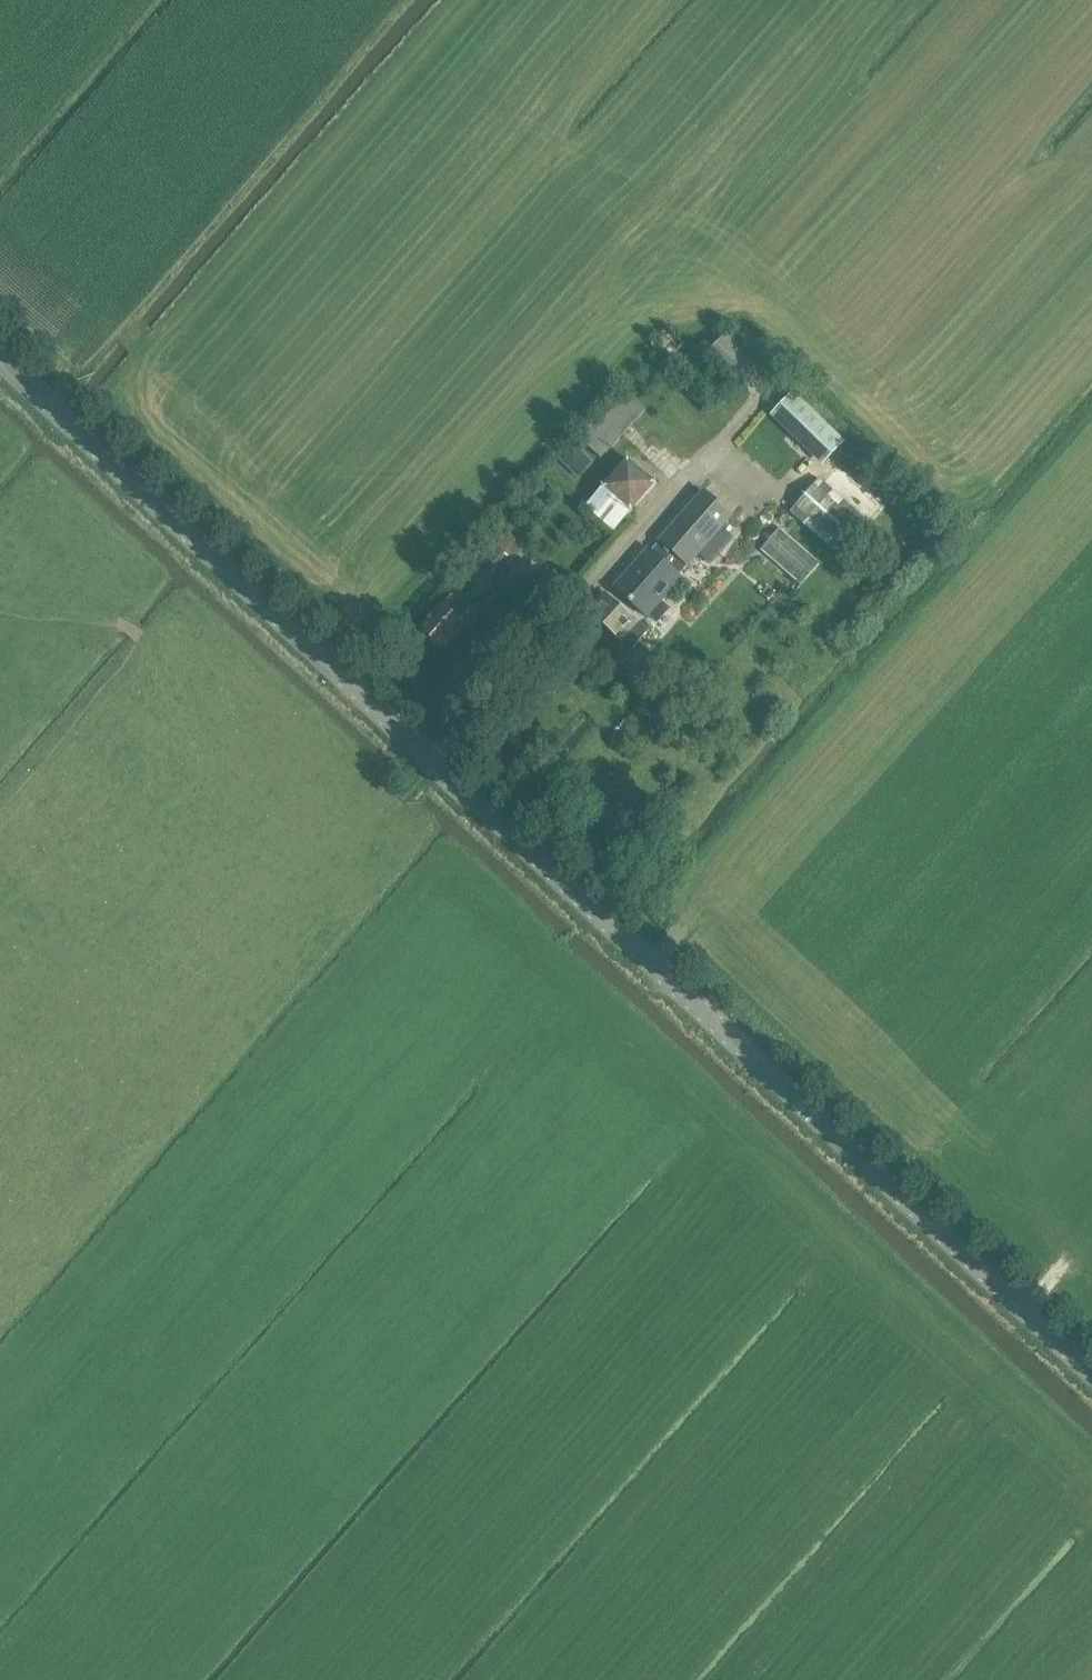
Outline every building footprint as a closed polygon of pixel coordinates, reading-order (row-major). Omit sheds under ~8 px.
[(652,345),(718,400),(733,382),(667,328),(652,345)] [(769,367),(731,332),(709,356),(747,391),(769,367)] [(601,457),(645,409),(623,388),(579,437),(601,457)] [(774,412),(826,462),(845,442),(793,392),(774,412)] [(557,459),(579,479),(594,463),(572,443),(557,459)] [(629,458),(586,508),(614,532),(657,482),(629,458)] [(871,525),(819,480),(791,512),(842,557),(871,525)] [(659,542),(687,567),(732,516),(704,492),(659,542)] [(512,526),(486,556),(502,571),(529,541),(512,526)] [(779,529),(760,550),(800,585),(819,564),(779,529)] [(668,609),(660,601),(681,578),(679,576),(687,567),(659,542),(651,551),(649,549),(614,588),(646,617),(648,615),(656,622),(668,609)] [(603,594),(587,612),(621,641),(626,635),(631,639),(640,629),(636,625),(637,623),(603,593),(603,594)] [(441,648),(463,623),(452,613),(461,604),(451,595),(420,629),(441,648)]
